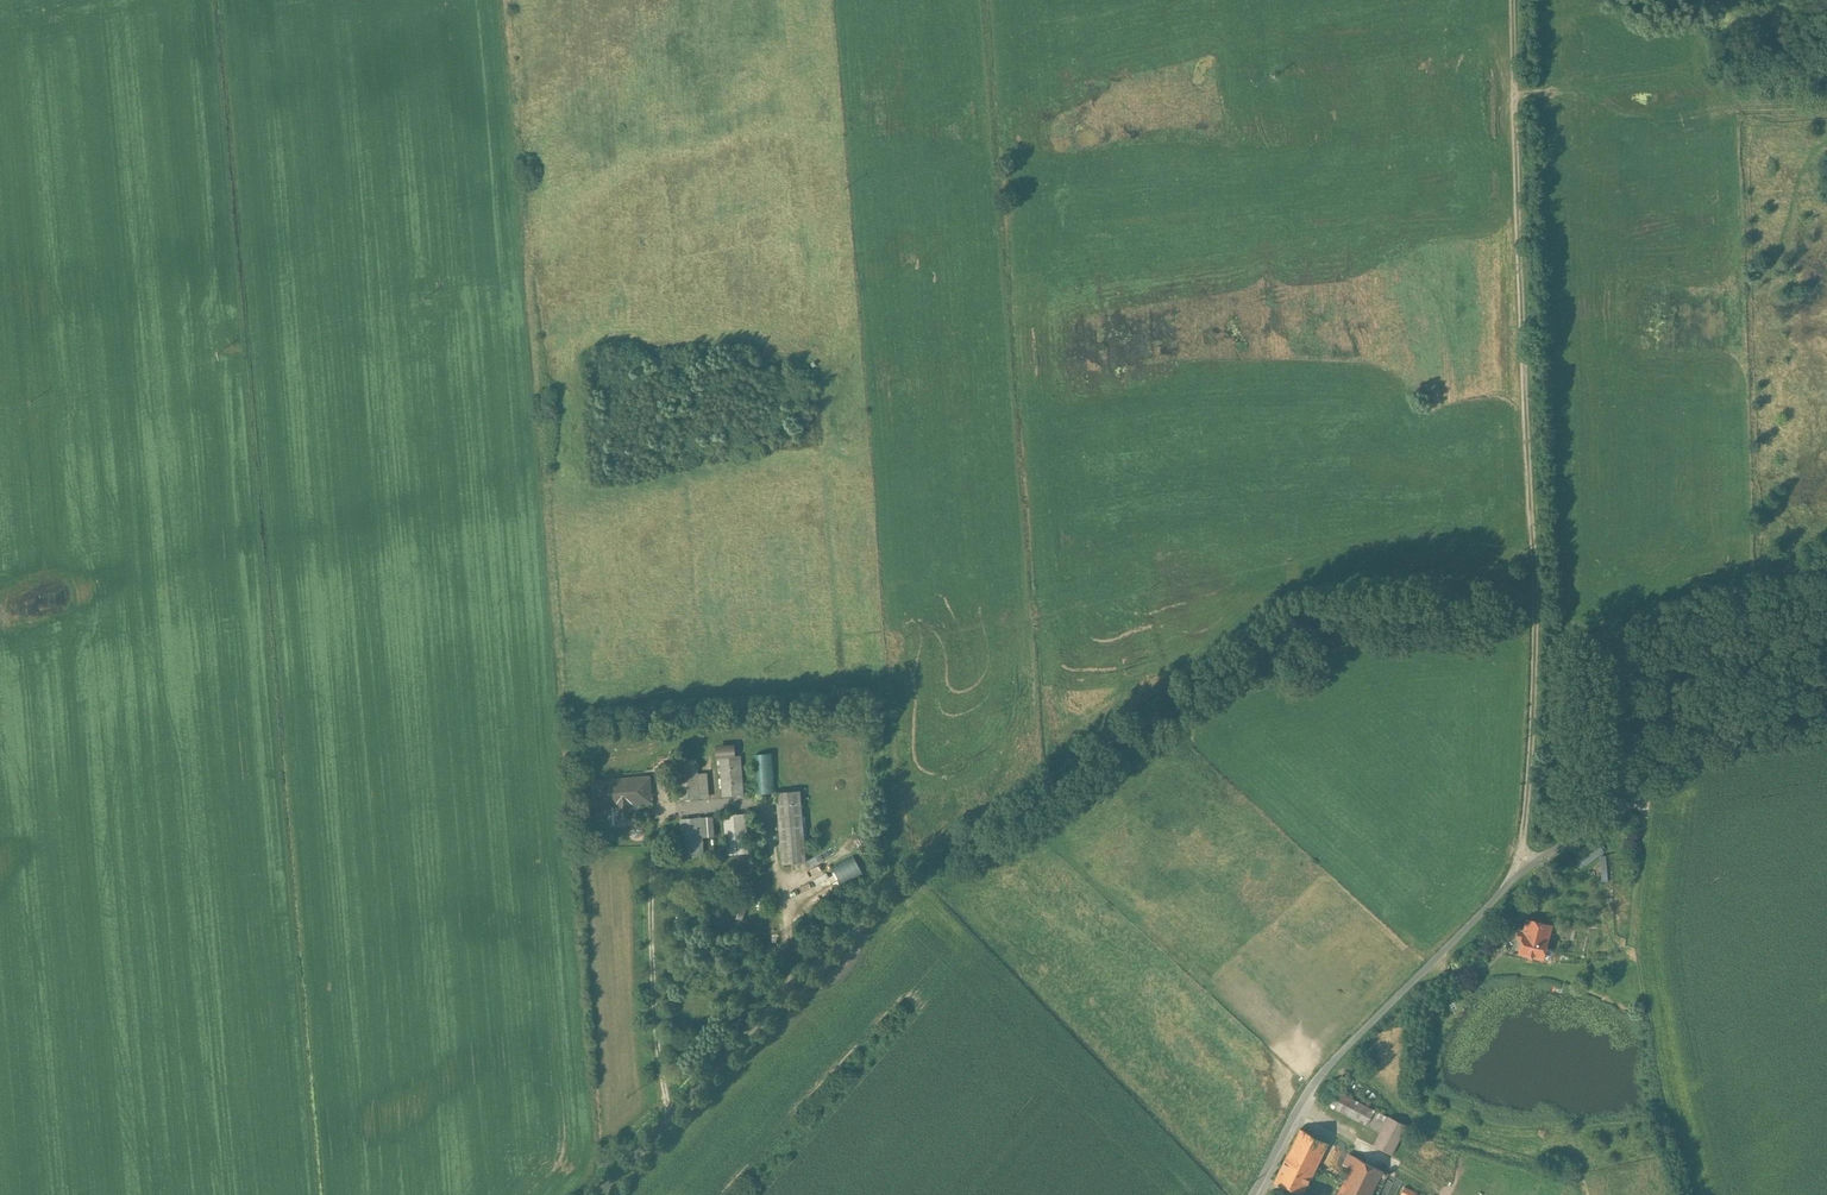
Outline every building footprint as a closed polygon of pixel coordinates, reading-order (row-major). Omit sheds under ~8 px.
[(721,795),(743,794),(741,754),(735,754),(735,743),(718,744),(721,795)] [(758,791),(774,791),(773,752),(757,753),(758,791)] [(689,772),(688,794),(708,795),(709,773),(689,772)] [(649,777),(592,781),(594,806),(614,805),(616,825),(634,823),(634,818),(635,818),(635,817),(633,817),(632,803),(651,802),(649,777)] [(805,862),(802,789),(777,790),(781,863),(805,862)] [(715,835),(714,816),(682,817),(684,853),(704,852),(704,836),(715,835)] [(854,855),(833,866),(840,882),(862,872),(854,855)] [(1555,923),(1527,918),(1519,954),(1548,960),(1555,923)] [(1331,1088),(1323,1104),(1381,1133),(1375,1146),(1394,1156),(1409,1127),(1331,1088)] [(1301,1129),(1274,1183),(1300,1194),(1306,1194),(1313,1178),(1338,1193),(1338,1194),(1373,1194),(1384,1171),(1350,1153),(1344,1165),(1351,1169),(1345,1181),(1319,1165),(1328,1143),(1301,1129)] [(1401,1194),(1416,1194),(1417,1192),(1405,1186),(1401,1194)]
